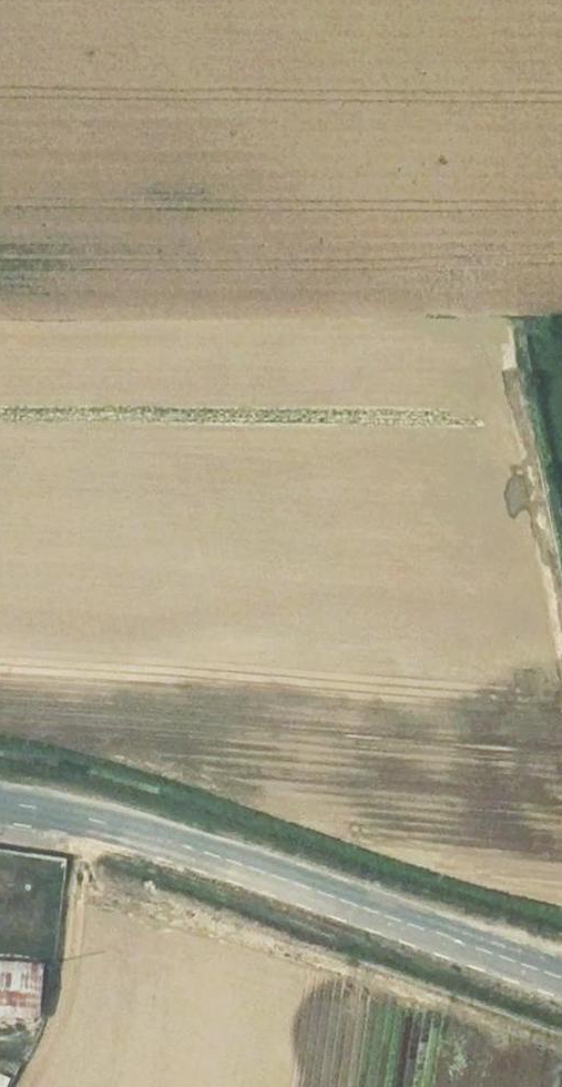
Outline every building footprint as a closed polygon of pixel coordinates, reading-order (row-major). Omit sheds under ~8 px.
[(40,972),(0,967),(0,1015),(34,1020),(40,972)]
